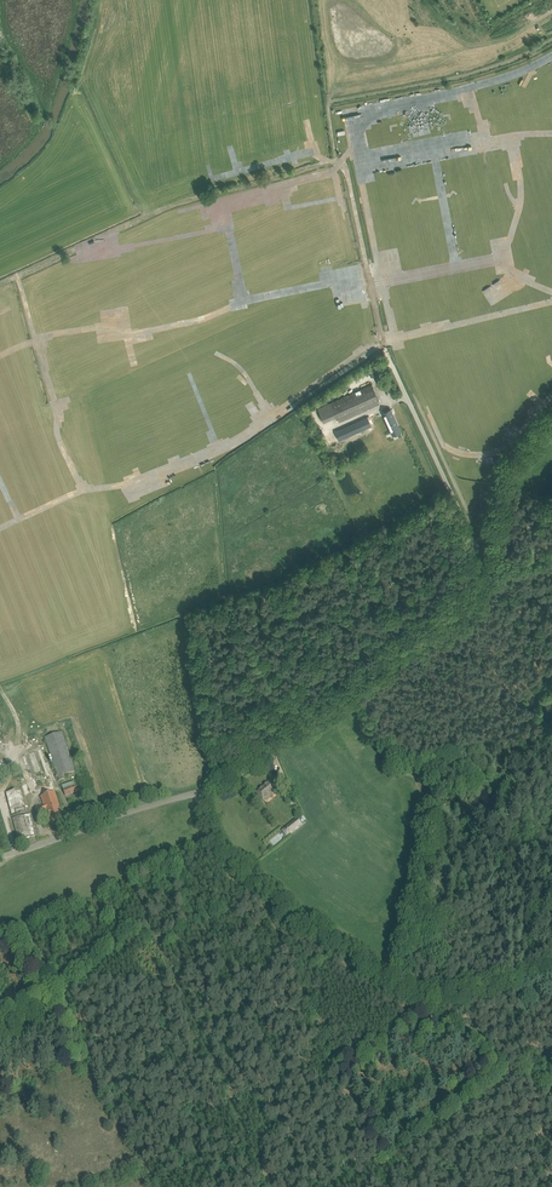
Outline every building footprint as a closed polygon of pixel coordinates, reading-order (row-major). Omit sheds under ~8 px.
[(372,384),(366,387),(318,409),(324,422),(337,416),(340,422),(375,406),(380,403),(372,384)] [(391,409),(382,413),(391,431),(399,427),(391,409)] [(367,428),(363,418),(345,426),(346,428),(341,431),(340,429),(334,431),(339,441),(367,428)] [(75,772),(63,734),(62,732),(45,737),(46,739),(58,776),(59,780),(67,778),(66,776),(66,775),(75,772)] [(34,792),(53,785),(40,749),(22,756),(34,792)] [(62,785),(63,790),(65,796),(77,791),(74,781),(62,785)] [(256,793),(260,797),(264,801),(277,790),(269,781),(256,793)] [(30,793),(27,783),(22,785),(25,795),(30,793)] [(26,811),(20,788),(6,792),(12,815),(26,811)] [(44,805),(35,808),(37,813),(47,810),(51,822),(62,818),(58,806),(59,806),(55,792),(41,797),(44,805)] [(31,814),(13,819),(18,840),(36,836),(31,814)] [(300,824),(296,819),(285,828),(289,833),(300,824)]
